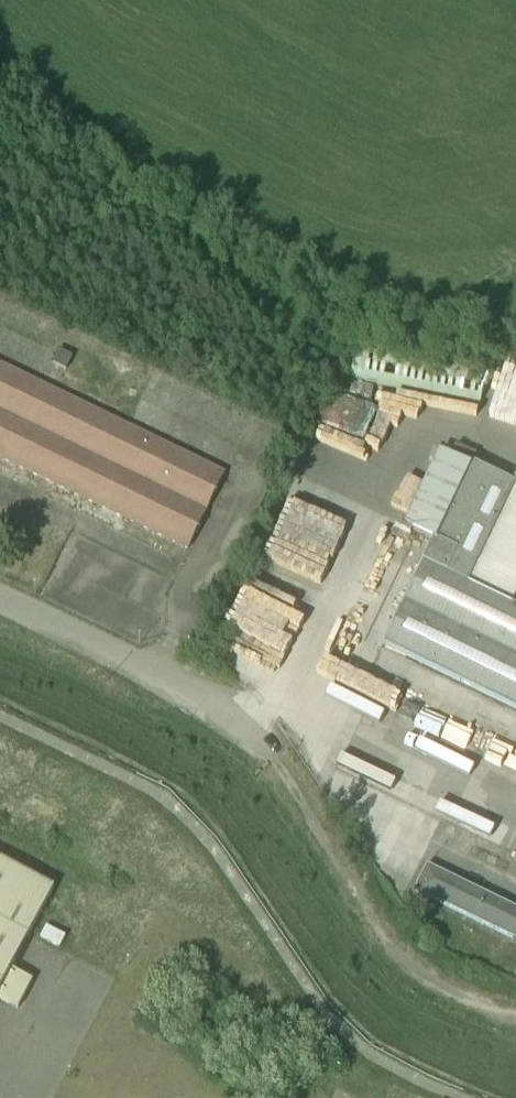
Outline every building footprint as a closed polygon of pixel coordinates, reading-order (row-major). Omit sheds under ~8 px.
[(488,363),(360,337),(351,380),(480,406),(488,363)] [(73,357),(60,350),(53,366),(66,372),(73,357)] [(188,549),(223,477),(0,364),(0,458),(188,549)] [(393,624),(383,644),(515,709),(515,608),(513,606),(472,587),(515,497),(515,489),(470,467),(393,624)] [(310,490),(323,489),(324,522),(349,521),(348,479),(310,480),(310,490)] [(0,861),(0,1001),(19,1011),(34,982),(12,970),(54,890),(0,861)] [(515,933),(515,908),(427,865),(415,891),(513,939),(515,933)]
